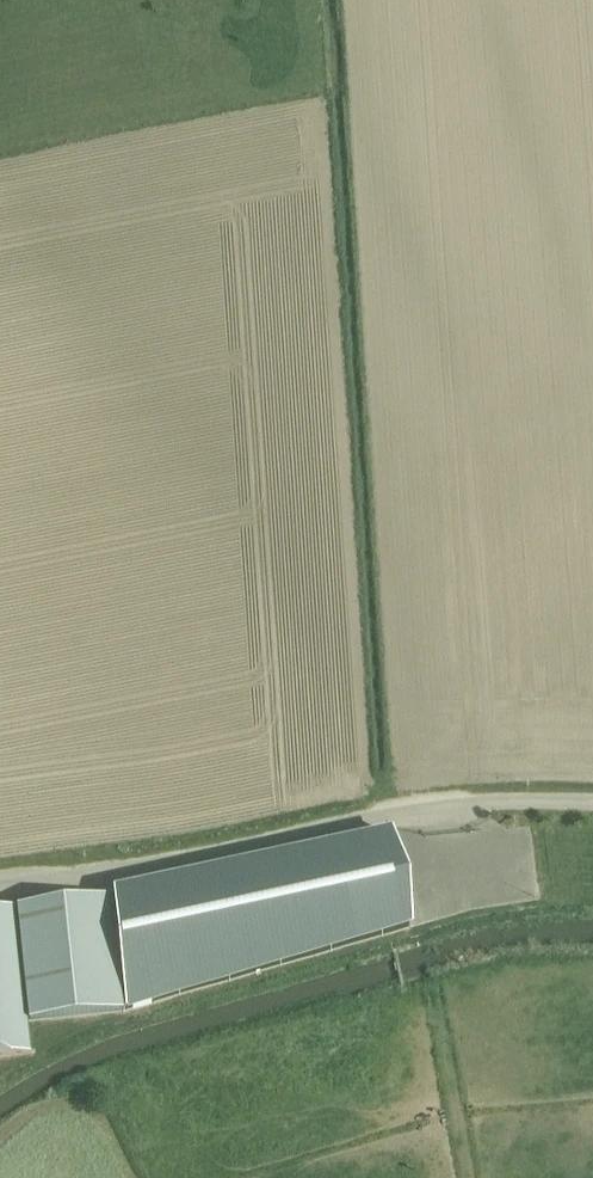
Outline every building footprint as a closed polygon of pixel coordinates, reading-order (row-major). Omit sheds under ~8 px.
[(115,897),(111,898),(123,1011),(409,928),(389,832),(153,883),(154,885),(118,899),(117,897),(115,897)] [(111,898),(16,907),(27,1021),(123,1011),(111,898)] [(31,1053),(27,1021),(16,907),(0,908),(0,1057),(31,1053)]
